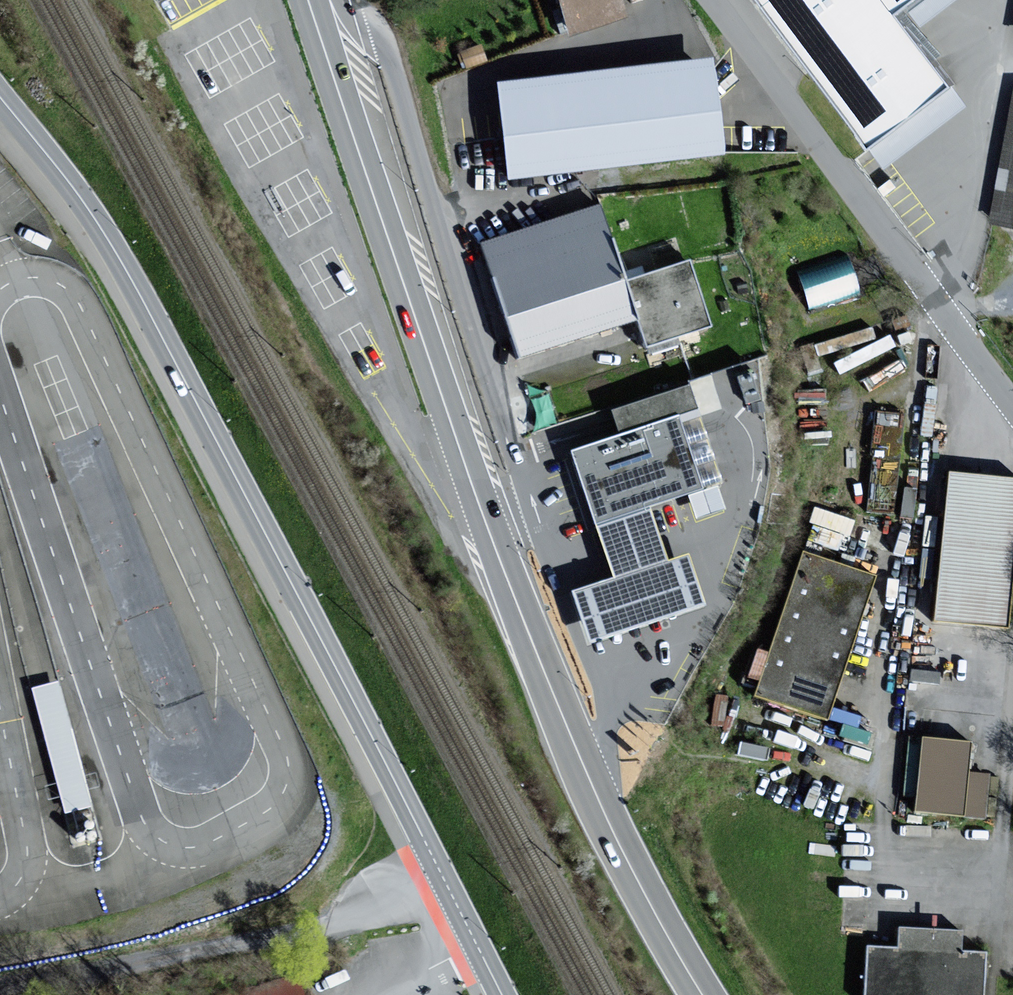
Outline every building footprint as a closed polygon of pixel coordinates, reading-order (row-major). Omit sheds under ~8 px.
[(617,0),(563,0),(572,30),(621,14),(617,0)] [(863,147),(944,87),(888,12),(904,0),(753,0),(863,147)] [(711,61),(503,86),(514,176),(722,150),(711,61)] [(1012,87),(989,221),(1012,225),(1012,88),(1012,87)] [(619,281),(595,208),(476,247),(513,359),(631,321),(640,348),(711,325),(688,258),(619,281)] [(796,269),(807,305),(859,289),(848,253),(796,269)] [(608,422),(612,437),(672,418),(692,410),(688,400),(683,387),(605,412),(608,422)] [(672,418),(612,437),(564,454),(588,529),(642,511),(696,491),(672,418)] [(1012,505),(1012,482),(943,476),(930,624),(1002,630),(1012,505)] [(713,488),(682,498),(690,521),(720,511),(713,488)] [(847,529),(851,517),(815,505),(811,517),(847,529)] [(642,511),(588,529),(600,563),(605,578),(584,585),(562,593),(580,647),(604,639),(699,607),(682,556),(660,563),(657,555),(642,511)] [(820,718),(865,579),(798,556),(752,696),(820,718)] [(94,807),(60,680),(32,687),(66,814),(94,807)] [(961,776),(963,743),(916,740),(911,817),(981,821),(983,777),(961,776)] [(959,934),(894,930),(893,953),(862,951),(859,994),(981,994),(983,955),(958,954),(959,934)]
